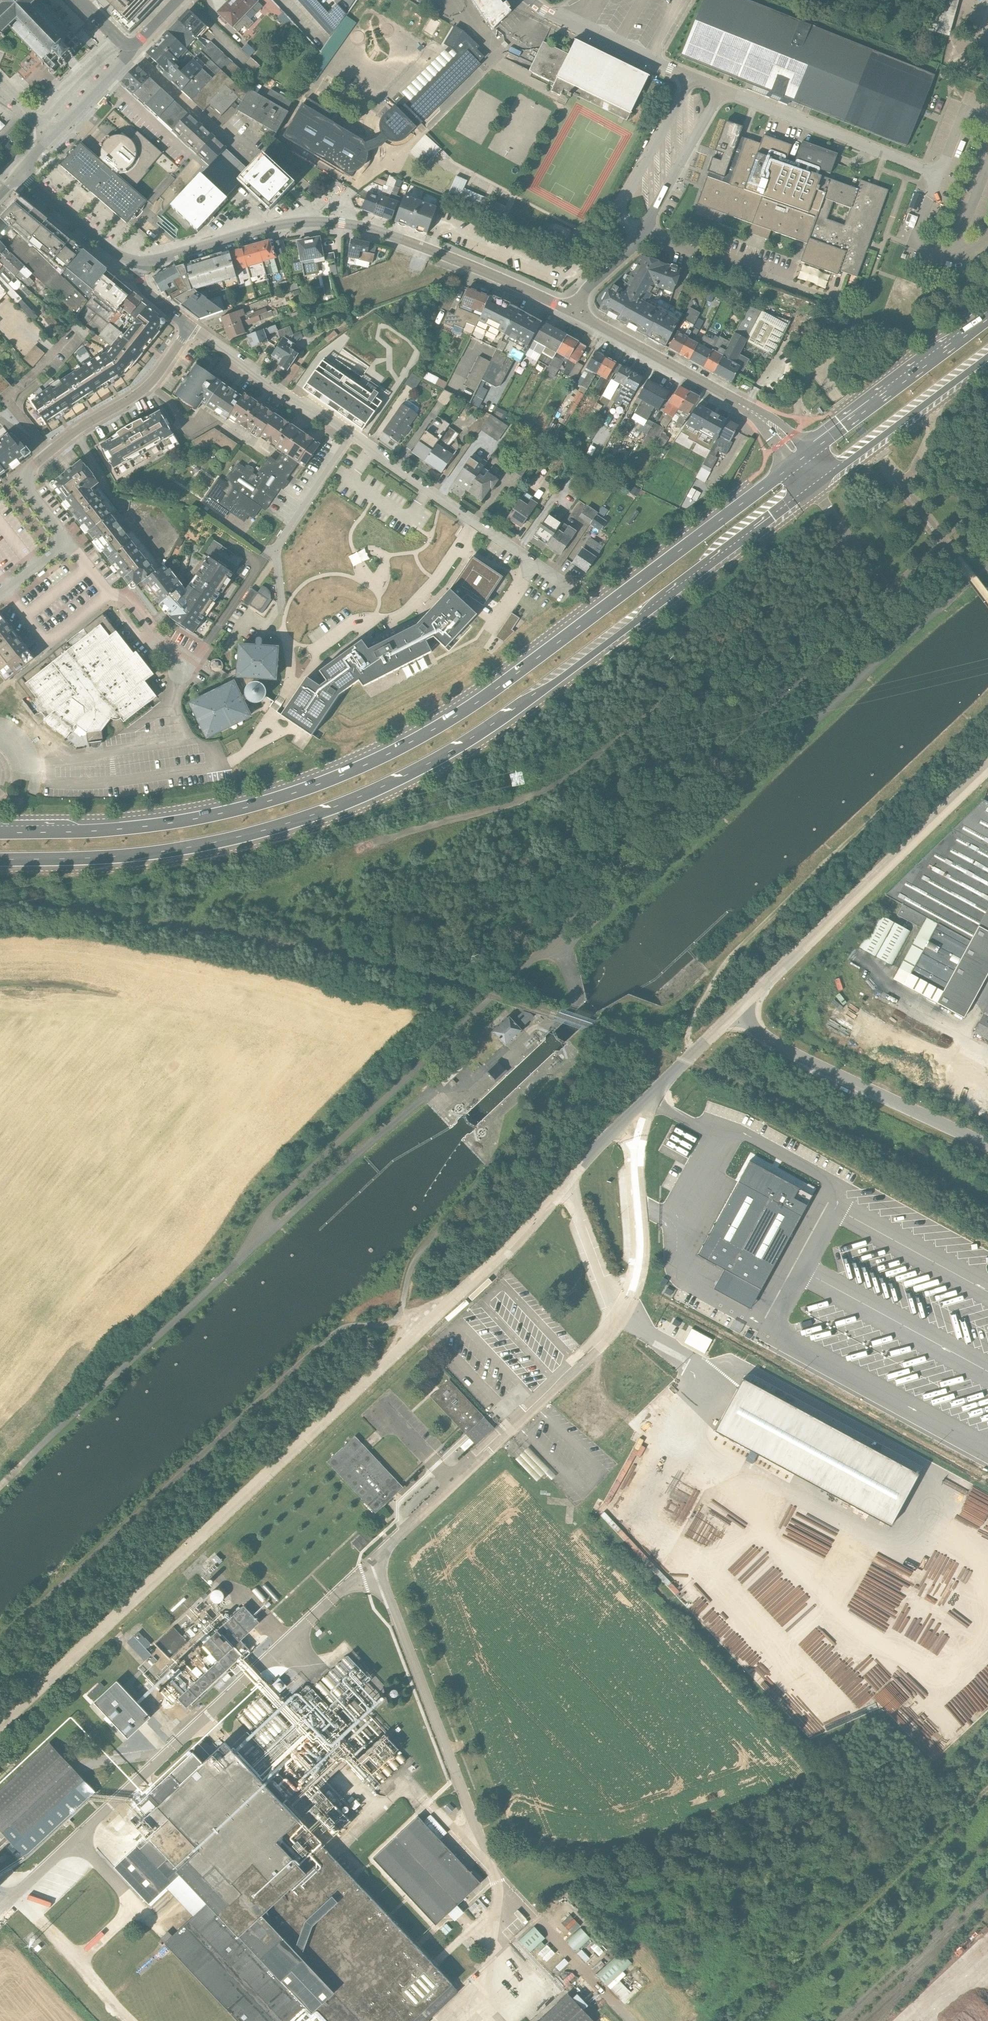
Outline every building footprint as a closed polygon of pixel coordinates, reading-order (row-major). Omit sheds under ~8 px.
[(11,27),(51,72),(61,62),(62,63),(62,62),(65,65),(66,64),(67,63),(64,61),(70,56),(72,58),(73,57),(74,57),(71,54),(72,54),(71,53),(81,44),(80,43),(82,42),(73,33),(72,35),(41,3),(44,0),(0,0),(0,37),(11,27)] [(162,0),(99,0),(97,2),(130,33),(162,0)] [(216,13),(220,17),(218,18),(225,25),(227,23),(232,29),(233,28),(238,32),(243,26),(247,29),(253,23),(229,0),(228,0),(216,13)] [(256,0),(229,0),(250,20),(257,13),(256,13),(262,7),(258,3),(258,2),(256,0)] [(330,36),(345,16),(346,14),(337,4),(327,12),(316,0),(297,0),(330,36)] [(492,31),(509,14),(503,4),(500,0),(471,0),(492,31)] [(790,101),(905,147),(934,76),(746,0),(703,0),(680,57),(753,86),(781,97),(790,101)] [(929,31),(949,36),(959,0),(937,0),(929,31)] [(188,11),(178,22),(198,40),(208,29),(188,11)] [(283,13),(277,18),(289,30),(295,25),(283,13)] [(356,23),(345,16),(330,36),(321,51),(321,52),(305,78),(314,84),(356,23)] [(178,22),(167,33),(195,58),(205,47),(198,40),(178,22)] [(448,53),(445,50),(401,93),(409,101),(399,110),(394,106),(384,116),(383,115),(380,120),(379,124),(379,130),(381,134),(377,138),(365,143),(363,141),(342,128),(344,125),(336,119),(333,123),(328,119),(331,112),(307,98),(282,137),(283,137),(351,177),(354,173),(356,172),(361,168),(366,163),(368,158),(368,152),(381,147),(387,141),(393,143),(397,143),(402,142),(406,138),(416,128),(417,128),(458,88),(480,65),(478,62),(483,57),(475,50),(477,47),(463,33),(463,32),(454,27),(444,44),(452,49),(448,53)] [(157,43),(147,54),(159,65),(156,68),(159,70),(163,74),(176,60),(186,49),(167,33),(157,43)] [(568,54),(543,42),(529,71),(554,84),(550,91),(560,96),(563,90),(627,121),(649,76),(575,40),(568,54)] [(209,59),(219,50),(210,42),(201,52),(209,59)] [(250,57),(255,52),(247,44),(241,49),(250,57)] [(204,66),(195,58),(186,49),(163,74),(172,82),(181,91),(204,66)] [(209,59),(214,64),(223,54),(219,50),(209,59)] [(218,68),(228,58),(223,54),(214,64),(218,68)] [(232,63),(228,58),(218,68),(223,73),(232,63)] [(259,66),(251,59),(246,64),(255,71),(259,66)] [(220,71),(210,60),(181,91),(192,101),(220,71)] [(203,112),(210,105),(211,106),(210,107),(213,110),(214,109),(222,116),(238,99),(242,102),(246,95),(231,81),(241,70),(232,63),(223,73),(220,71),(192,101),(203,112)] [(136,66),(121,82),(133,94),(149,78),(136,66)] [(133,94),(146,106),(161,89),(149,78),(133,94)] [(288,113),(287,111),(292,102),(290,101),(291,98),(280,92),(279,95),(270,90),(265,99),(257,94),(261,87),(253,82),(249,90),(246,95),(242,102),(237,111),(263,126),(260,131),(272,137),(274,132),(276,133),(288,113)] [(781,97),(753,86),(753,88),(751,91),(788,105),(790,101),(781,97)] [(146,106),(159,118),(174,101),(161,89),(146,106)] [(188,114),(174,101),(159,118),(173,131),(188,114)] [(188,114),(173,131),(185,142),(200,126),(188,114)] [(803,263),(832,274),(837,275),(839,271),(857,277),(869,244),(888,190),(860,181),(857,189),(818,176),(820,171),(830,174),(837,154),(802,141),(793,166),(785,163),(791,145),(763,135),(760,144),(746,138),(730,184),(723,182),(742,128),(726,123),(715,154),(697,204),(751,223),(748,234),(757,238),(767,241),(771,231),(806,244),(800,262),(803,263)] [(200,126),(185,142),(197,154),(213,137),(200,126)] [(80,144),(61,166),(127,223),(147,201),(133,189),(149,171),(148,169),(163,153),(137,132),(129,140),(123,137),(117,134),(109,136),(103,141),(100,148),(99,157),(80,144)] [(441,150),(425,135),(409,152),(426,167),(441,150)] [(213,137),(197,154),(210,165),(226,149),(213,137)] [(248,170),(226,149),(171,207),(198,232),(228,200),(225,198),(239,183),(237,181),(248,170)] [(269,210),(295,184),(268,158),(253,174),(248,170),(237,181),(239,183),(269,210)] [(396,179),(389,176),(385,186),(382,184),(373,214),(382,217),(396,179)] [(456,176),(455,176),(445,200),(483,215),(489,200),(464,189),(467,181),(456,176)] [(397,196),(402,181),(396,179),(382,217),(391,221),(399,197),(397,196)] [(366,198),(361,210),(373,214),(382,184),(375,181),(357,194),(366,198)] [(394,222),(409,228),(410,228),(427,234),(436,208),(404,196),(394,222)] [(27,244),(47,221),(20,199),(9,199),(0,208),(0,218),(27,244)] [(490,200),(482,218),(546,247),(550,240),(549,240),(500,218),(505,207),(491,200),(490,200)] [(87,301),(60,276),(49,266),(27,244),(0,218),(0,243),(77,315),(84,306),(87,301)] [(68,239),(65,236),(47,221),(27,244),(49,266),(71,241),(68,239)] [(300,254),(290,256),(293,274),(303,273),(304,276),(319,274),(317,263),(334,259),(333,253),(322,255),(319,238),(310,239),(308,238),(305,239),(304,240),(297,242),(300,254)] [(278,255),(285,253),(282,240),(274,242),(278,255)] [(372,263),(374,255),(368,253),(369,243),(351,240),(348,257),(372,263)] [(49,266),(60,276),(82,250),(71,241),(49,266)] [(268,241),(257,244),(265,273),(266,275),(277,272),(274,259),(275,259),(272,249),(271,249),(268,241)] [(28,287),(33,282),(29,278),(33,274),(0,243),(0,265),(21,282),(23,285),(25,284),(28,287)] [(242,249),(250,278),(265,273),(257,244),(242,249)] [(250,278),(242,249),(229,252),(236,278),(238,285),(245,283),(244,280),(250,278)] [(60,276),(87,301),(96,287),(95,286),(107,272),(107,271),(82,250),(60,276)] [(232,279),(236,278),(229,252),(176,268),(186,287),(170,297),(172,301),(171,301),(172,302),(189,292),(194,290),(195,291),(232,279)] [(621,290),(646,303),(648,300),(658,300),(664,302),(668,305),(681,269),(659,262),(648,258),(640,256),(621,290)] [(0,265),(0,285),(7,294),(33,321),(37,317),(22,300),(21,299),(13,290),(16,290),(20,287),(21,282),(0,265)] [(167,298),(186,287),(174,265),(153,278),(161,293),(164,292),(167,298)] [(84,306),(107,324),(108,322),(120,307),(132,292),(107,272),(95,286),(96,287),(87,301),(84,306)] [(279,284),(282,294),(289,291),(286,281),(279,284)] [(646,303),(621,290),(612,286),(607,294),(606,293),(604,294),(601,299),(602,300),(603,301),(599,310),(618,320),(646,336),(664,302),(658,300),(648,300),(646,303)] [(442,323),(452,327),(453,325),(463,329),(466,323),(478,293),(468,289),(461,306),(458,304),(454,315),(448,313),(442,323)] [(293,292),(295,299),(301,297),(299,290),(293,292)] [(120,307),(108,322),(109,323),(118,330),(122,324),(118,320),(125,311),(130,315),(141,302),(142,301),(132,292),(120,307)] [(478,293),(466,323),(475,326),(489,297),(478,293)] [(221,311),(222,311),(206,300),(206,299),(201,295),(182,306),(200,319),(221,311)] [(496,349),(517,309),(489,297),(475,326),(471,337),(496,349)] [(141,302),(130,315),(136,320),(147,307),(141,302)] [(675,308),(668,305),(664,302),(646,336),(665,346),(682,314),(676,311),(674,314),(672,313),(675,308)] [(165,323),(165,322),(165,321),(164,320),(163,320),(162,319),(162,318),(147,307),(136,320),(124,335),(122,334),(111,347),(105,353),(121,377),(123,376),(123,375),(125,374),(145,349),(143,347),(146,343),(148,345),(165,324),(165,323)] [(748,307),(729,343),(730,341),(713,373),(731,383),(737,370),(742,372),(749,360),(739,354),(746,342),(772,356),(789,322),(748,307)] [(697,318),(699,313),(690,308),(689,308),(668,348),(679,354),(697,318)] [(220,318),(224,329),(267,312),(265,309),(253,313),(253,311),(244,314),(243,310),(220,318)] [(527,349),(542,322),(517,309),(496,349),(490,362),(469,403),(478,408),(487,390),(482,388),(485,382),(496,388),(500,386),(514,360),(519,363),(524,355),(527,349)] [(273,316),(271,311),(267,312),(224,329),(228,340),(229,340),(245,333),(243,328),(273,316)] [(693,342),(703,322),(697,318),(679,354),(689,360),(698,344),(693,342)] [(524,355),(536,361),(537,361),(555,329),(542,322),(527,349),(524,355)] [(109,323),(98,337),(111,347),(122,334),(118,330),(109,323)] [(248,340),(248,342),(249,347),(251,348),(268,342),(266,336),(277,332),(280,340),(282,339),(285,338),(293,335),(289,327),(277,331),(275,325),(247,336),(248,340)] [(548,367),(566,336),(557,330),(555,329),(537,361),(548,367)] [(293,335),(295,341),(306,337),(304,332),(293,335)] [(689,360),(703,367),(718,338),(714,336),(712,340),(703,335),(698,344),(689,360)] [(798,335),(792,346),(802,351),(808,340),(798,335)] [(586,346),(585,346),(584,346),(579,343),(578,342),(568,337),(567,336),(566,336),(560,347),(548,367),(545,374),(553,379),(563,361),(566,363),(568,360),(575,364),(585,348),(586,346)] [(713,372),(712,373),(713,373),(729,343),(719,337),(718,338),(703,367),(708,370),(709,370),(713,372)] [(285,338),(282,339),(271,356),(280,362),(278,365),(280,366),(280,368),(284,371),(285,370),(287,371),(298,354),(297,353),(300,349),(294,346),(295,344),(285,338)] [(34,364),(46,352),(37,344),(25,356),(34,364)] [(119,378),(121,377),(105,353),(103,351),(99,353),(101,357),(85,365),(84,363),(78,366),(96,393),(98,392),(98,391),(103,388),(104,390),(115,383),(113,381),(119,378)] [(566,426),(585,393),(605,357),(595,352),(576,384),(580,386),(577,391),(574,389),(572,393),(575,395),(574,398),(570,395),(568,399),(572,402),(568,409),(565,408),(563,411),(567,413),(563,420),(560,418),(558,422),(566,426)] [(475,391),(490,362),(478,356),(464,386),(475,391)] [(592,392),(599,397),(609,381),(606,379),(616,362),(605,357),(596,374),(600,377),(592,392)] [(370,381),(364,390),(322,361),(303,389),(362,431),(382,402),(375,397),(380,389),(370,381)] [(583,366),(576,362),(568,376),(575,380),(583,366)] [(205,407),(222,384),(195,365),(175,395),(194,407),(192,409),(196,412),(197,410),(201,404),(205,407)] [(55,382),(72,409),(74,408),(74,407),(78,404),(80,404),(83,404),(85,402),(88,400),(89,398),(94,394),(96,393),(78,366),(73,370),(75,371),(61,381),(60,379),(55,382)] [(604,396),(600,402),(610,408),(614,402),(631,372),(621,366),(613,381),(611,379),(602,396),(604,396)] [(413,372),(406,381),(415,388),(422,379),(413,372)] [(436,383),(439,377),(427,372),(425,377),(436,383)] [(614,402),(620,405),(622,402),(627,405),(643,378),(631,372),(614,402)] [(11,386),(0,375),(0,395),(11,386)] [(638,421),(658,385),(648,379),(647,380),(637,398),(634,403),(639,406),(631,420),(636,423),(638,421)] [(72,409),(55,382),(48,386),(49,389),(32,401),(46,425),(54,420),(55,422),(65,415),(64,413),(69,410),(70,410),(72,409)] [(205,407),(225,421),(228,417),(242,397),(222,384),(205,407)] [(658,410),(669,392),(658,385),(638,421),(636,423),(634,428),(635,428),(647,435),(653,424),(647,420),(654,408),(658,410)] [(660,423),(665,428),(671,419),(689,392),(679,387),(663,412),(667,414),(660,423)] [(439,399),(448,404),(454,392),(444,388),(439,399)] [(688,414),(699,397),(689,392),(671,419),(676,422),(675,425),(679,428),(680,428),(682,426),(683,427),(689,417),(688,416),(689,415),(688,414)] [(228,417),(243,428),(258,438),(260,436),(275,414),(260,404),(244,393),(242,397),(228,417)] [(602,406),(596,403),(593,408),(598,412),(599,412),(602,406)] [(382,432),(398,443),(402,436),(404,437),(411,428),(409,427),(417,415),(402,404),(382,432)] [(712,413),(698,405),(680,432),(688,437),(687,439),(710,451),(718,437),(717,436),(726,420),(725,419),(724,420),(724,421),(724,422),(719,419),(720,417),(712,413)] [(96,448),(114,482),(179,446),(172,433),(168,422),(164,416),(161,414),(160,411),(149,417),(143,419),(135,422),(126,427),(117,433),(110,439),(96,448)] [(291,425),(275,414),(260,436),(262,437),(261,439),(266,442),(267,441),(271,443),(271,444),(270,445),(275,448),(276,448),(291,425)] [(434,420),(412,452),(424,461),(448,427),(449,425),(444,422),(441,426),(434,420)] [(730,441),(738,426),(726,420),(717,436),(718,437),(710,451),(695,478),(704,483),(717,458),(714,457),(717,451),(725,455),(728,450),(732,443),(730,441)] [(647,435),(642,444),(651,450),(662,433),(664,429),(653,424),(647,435)] [(297,463),(304,468),(320,444),(318,443),(316,445),(314,443),(315,441),(291,425),(276,448),(278,450),(277,451),(281,454),(275,462),(269,457),(255,475),(252,473),(254,471),(253,469),(249,465),(246,466),(244,468),(238,463),(231,473),(229,473),(225,479),(228,481),(226,484),(217,478),(201,503),(223,519),(228,512),(244,523),(249,516),(253,519),(261,508),(265,511),(280,488),(283,490),(288,482),(286,480),(297,463)] [(601,426),(590,444),(601,450),(612,433),(601,426)] [(458,435),(448,427),(424,461),(441,473),(458,447),(456,439),(458,435)] [(214,447),(229,458),(238,445),(214,428),(191,441),(199,455),(214,447)] [(662,433),(654,445),(662,449),(669,438),(662,433)] [(29,453),(15,435),(13,436),(11,434),(9,435),(8,434),(5,436),(4,435),(0,439),(0,464),(6,471),(29,453)] [(483,468),(486,462),(474,453),(471,457),(470,456),(463,466),(464,467),(454,481),(468,491),(483,468)] [(528,462),(521,457),(519,460),(518,459),(511,470),(521,477),(528,466),(527,465),(528,462)] [(93,488),(99,483),(87,467),(86,467),(81,460),(55,480),(56,482),(55,483),(53,483),(52,484),(52,485),(52,487),(53,487),(55,487),(56,489),(54,491),(69,510),(93,492),(94,491),(94,490),(93,488)] [(468,491),(481,500),(489,488),(492,490),(500,477),(496,474),(498,470),(492,466),(488,472),(483,468),(468,491)] [(88,533),(111,515),(93,492),(69,510),(88,533)] [(532,498),(525,492),(506,519),(520,528),(528,517),(533,521),(540,511),(534,507),(537,504),(531,500),(532,498)] [(569,512),(556,503),(533,536),(546,546),(562,523),(569,512)] [(587,506),(579,517),(589,524),(597,513),(587,506)] [(603,518),(608,510),(602,506),(597,513),(589,524),(600,531),(606,522),(603,518)] [(109,560),(132,542),(111,515),(88,533),(109,560)] [(562,523),(546,546),(560,555),(576,532),(568,526),(562,523)] [(589,538),(573,563),(586,572),(603,547),(589,538)] [(186,590),(183,586),(170,569),(168,570),(164,566),(163,566),(155,572),(142,582),(159,604),(160,604),(171,616),(170,618),(193,633),(204,616),(206,617),(215,604),(214,603),(221,593),(222,593),(235,575),(233,574),(242,560),(213,540),(200,559),(204,561),(204,562),(186,590)] [(142,582),(155,572),(132,542),(109,560),(124,578),(133,588),(141,581),(142,582)] [(319,672),(326,681),(320,687),(306,678),(281,715),(292,723),(311,736),(339,695),(357,682),(366,677),(369,684),(431,653),(431,652),(430,650),(438,642),(445,649),(477,615),(461,600),(466,595),(483,606),(503,577),(502,576),(491,569),(472,557),(448,591),(417,625),(368,650),(362,641),(319,672)] [(259,590),(252,586),(243,600),(263,612),(275,592),(263,584),(259,590)] [(506,641),(514,629),(513,628),(520,616),(512,611),(497,635),(506,641)] [(41,712),(46,718),(44,721),(52,727),(52,730),(54,731),(56,731),(66,738),(70,732),(73,732),(74,730),(74,727),(76,725),(86,733),(87,742),(90,742),(90,744),(90,745),(92,747),(95,748),(97,748),(99,746),(101,744),(101,741),(103,740),(101,731),(110,718),(112,719),(114,720),(117,720),(119,720),(121,719),(123,722),(162,692),(150,677),(153,674),(136,652),(133,653),(103,614),(17,682),(37,707),(37,710),(38,711),(41,712)] [(35,659),(0,615),(0,675),(6,682),(35,659)] [(258,682),(258,680),(276,681),(279,647),(261,645),(262,642),(262,639),(261,638),(259,637),(257,638),(256,640),(255,644),(238,643),(235,678),(253,679),(253,682),(250,683),(248,685),(245,688),(244,692),(245,695),(241,696),(234,682),(190,703),(207,739),(252,717),(244,700),(247,699),(249,702),(253,703),(256,703),(260,702),(264,698),(266,694),(266,690),(264,686),(261,684),(258,682)] [(983,800),(886,894),(902,903),(893,921),(877,913),(860,945),(898,968),(891,980),(963,1019),(987,972),(987,803),(983,800)] [(408,940),(404,951),(420,958),(425,947),(408,940)] [(586,996),(582,983),(576,984),(580,998),(586,996)] [(973,1032),(987,1040),(987,1005),(973,1032)] [(493,1032),(506,1045),(522,1030),(521,1029),(533,1017),(530,1014),(523,1011),(518,1016),(515,1014),(511,1018),(509,1017),(493,1032)] [(507,1071),(498,1061),(486,1072),(496,1082),(507,1071)] [(724,1269),(761,1289),(812,1195),(749,1161),(698,1255),(724,1269)] [(761,1289),(724,1269),(713,1289),(750,1309),(761,1289)] [(692,1327),(685,1341),(706,1351),(713,1336),(692,1327)] [(115,1352),(109,1354),(107,1353),(102,1358),(102,1360),(99,1365),(99,1367),(100,1367),(105,1370),(119,1358),(116,1352),(115,1352)] [(482,1415),(449,1379),(430,1397),(465,1434),(466,1434),(469,1438),(460,1446),(464,1451),(474,1443),(476,1445),(494,1428),(482,1415)] [(918,1475),(743,1379),(715,1428),(890,1524),(918,1475)] [(355,1436),(327,1462),(375,1513),(403,1487),(355,1436)] [(351,1542),(360,1551),(373,1539),(365,1530),(351,1542)] [(219,1604),(228,1597),(218,1584),(209,1591),(219,1604)] [(171,1691),(167,1696),(172,1702),(177,1697),(178,1698),(177,1699),(186,1707),(213,1682),(219,1689),(231,1677),(225,1670),(249,1649),(241,1640),(259,1622),(244,1605),(203,1644),(211,1653),(206,1657),(205,1656),(201,1660),(200,1658),(193,1664),(196,1667),(191,1671),(191,1670),(188,1673),(195,1682),(194,1683),(185,1672),(179,1678),(188,1689),(185,1691),(177,1683),(175,1685),(172,1683),(171,1685),(172,1686),(169,1689),(171,1691)] [(138,1632),(127,1642),(144,1661),(152,1655),(146,1648),(151,1644),(138,1632)] [(150,1660),(148,1661),(152,1666),(154,1664),(153,1664),(157,1660),(153,1656),(149,1659),(150,1660)] [(979,1670),(979,1686),(975,1689),(975,1696),(974,1697),(969,1695),(966,1700),(956,1700),(956,1723),(951,1720),(949,1722),(949,1729),(954,1731),(956,1725),(956,1734),(961,1734),(987,1710),(987,1662),(979,1670)] [(279,1678),(271,1685),(278,1694),(287,1686),(279,1678)] [(117,1680),(94,1702),(125,1736),(148,1714),(117,1680)] [(172,1737),(150,1714),(143,1721),(150,1729),(145,1734),(160,1749),(172,1737)] [(25,1857),(96,1793),(48,1740),(0,1784),(0,1829),(25,1857)] [(114,1867),(151,1906),(168,1890),(192,1917),(172,1935),(168,1931),(160,1938),(239,2020),(426,2020),(458,1991),(225,1741),(182,1784),(171,1772),(136,1802),(147,1816),(137,1825),(147,1835),(114,1867)] [(450,1803),(444,1809),(449,1814),(455,1809),(450,1803)] [(417,1816),(373,1858),(435,1925),(448,1913),(454,1921),(463,1912),(457,1905),(462,1900),(465,1903),(471,1898),(468,1894),(480,1883),(439,1839),(446,1832),(430,1815),(423,1821),(417,1816)] [(578,1922),(569,1930),(572,1934),(581,1926),(578,1922)] [(446,1923),(441,1929),(446,1934),(451,1929),(446,1923)] [(534,1926),(519,1940),(530,1951),(545,1938),(534,1926)] [(580,1927),(566,1940),(575,1951),(590,1938),(580,1927)] [(595,1942),(591,1946),(599,1955),(603,1951),(595,1942)] [(581,1949),(577,1953),(585,1962),(586,1961),(590,1965),(598,1957),(595,1953),(594,1954),(593,1953),(589,1957),(581,1949)] [(621,1951),(596,1973),(621,2001),(637,1986),(622,1971),(631,1963),(621,1951)] [(564,1958),(555,1966),(559,1970),(568,1962),(564,1958)] [(601,1960),(592,1968),(596,1973),(605,1964),(601,1960)] [(538,2020),(594,2020),(568,1993),(538,2020)] [(577,1993),(572,1997),(583,2009),(587,2005),(577,1993)]
